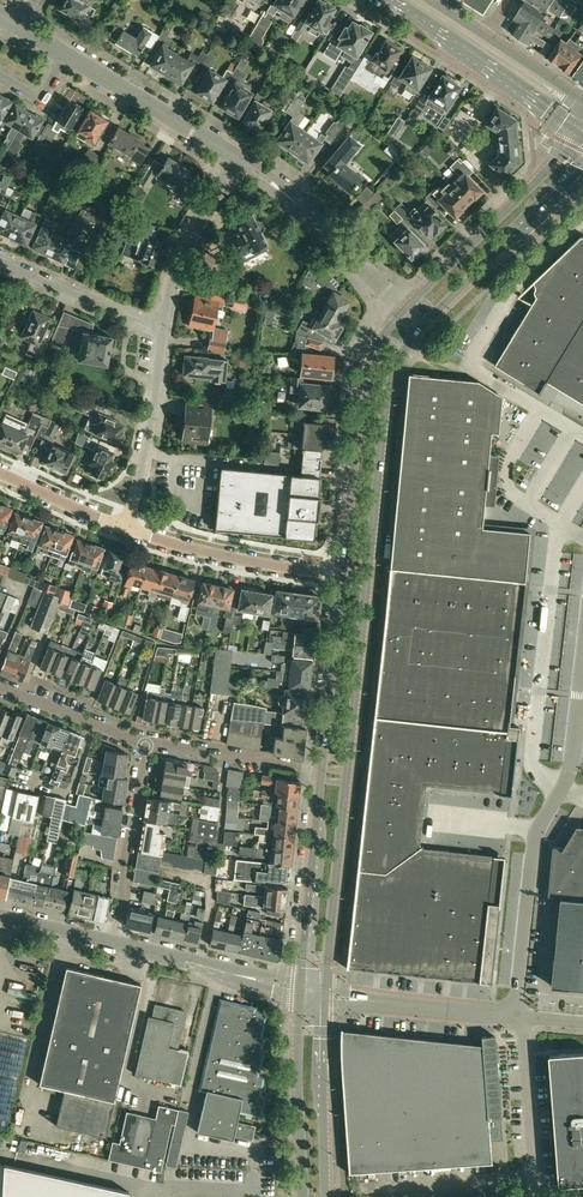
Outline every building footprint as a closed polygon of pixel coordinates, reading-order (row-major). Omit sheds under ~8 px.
[(82,0),(65,0),(60,9),(80,20),(85,11),(91,15),(95,9),(89,5),(89,4),(82,0)] [(232,15),(238,4),(231,0),(229,0),(224,10),(232,15)] [(267,11),(266,12),(264,15),(262,14),(247,40),(259,47),(263,40),(263,37),(272,20),(271,19),(276,10),(280,13),(279,16),(289,22),(293,15),(294,15),(300,4),(302,5),(305,4),(306,1),(306,0),(277,0),(274,5),(271,4),(267,11)] [(303,16),(295,31),(301,34),(305,29),(317,36),(318,35),(321,31),(321,30),(326,33),(329,28),(330,27),(325,24),(328,20),(334,9),(331,8),(332,6),(327,3),(326,5),(319,0),(311,13),(310,12),(306,18),(303,16)] [(464,0),(476,8),(484,13),(488,6),(492,0),(464,0)] [(564,11),(546,0),(528,0),(545,12),(549,6),(551,7),(550,9),(563,18),(560,23),(567,27),(574,18),(564,11)] [(564,11),(567,6),(559,0),(556,0),(555,2),(553,0),(546,0),(564,11)] [(525,2),(519,12),(559,37),(562,33),(541,19),(544,15),(525,2)] [(174,12),(183,17),(187,11),(178,6),(174,12)] [(519,12),(513,20),(516,22),(533,33),(536,28),(547,35),(556,42),(559,37),(519,12)] [(349,65),(356,69),(361,61),(363,59),(356,55),(357,53),(360,55),(363,50),(371,36),(369,35),(370,32),(369,31),(369,29),(367,28),(365,27),(363,26),(362,27),(361,26),(360,28),(352,23),(348,30),(345,28),(344,30),(338,26),(340,23),(335,21),(333,23),(333,24),(332,24),(330,27),(329,28),(334,31),(329,39),(332,41),(324,54),(335,60),(342,48),(346,50),(342,57),(351,62),(349,65)] [(516,22),(510,31),(528,44),(532,39),(549,50),(552,45),(533,33),(516,22)] [(159,38),(160,35),(144,25),(136,38),(123,30),(122,30),(117,27),(113,28),(110,33),(111,36),(117,40),(115,43),(131,53),(132,51),(137,54),(138,54),(144,44),(151,48),(158,37),(159,38)] [(164,28),(160,35),(159,38),(167,43),(165,46),(162,44),(150,65),(159,70),(159,72),(162,74),(164,74),(166,75),(178,54),(169,49),(174,41),(167,37),(170,32),(164,28)] [(558,65),(559,65),(582,33),(576,29),(567,42),(562,38),(551,53),(548,57),(548,56),(547,56),(549,58),(548,59),(555,64),(556,63),(557,64),(557,63),(559,65),(558,65)] [(290,40),(277,32),(259,61),(272,69),(290,40)] [(568,74),(569,72),(571,74),(571,73),(570,73),(576,64),(577,65),(578,63),(579,64),(582,58),(582,55),(582,50),(579,48),(582,43),(582,34),(582,33),(559,65),(559,66),(559,65),(561,67),(562,68),(561,68),(562,69),(568,74)] [(366,54),(363,59),(361,61),(356,69),(350,79),(367,90),(374,94),(379,85),(382,87),(386,81),(387,80),(388,79),(393,69),(395,66),(394,63),(393,62),(394,60),(400,50),(399,49),(400,47),(388,41),(387,40),(386,40),(385,40),(384,41),(383,41),(381,45),(382,45),(377,54),(376,53),(373,58),(366,54)] [(207,55),(202,64),(207,68),(215,55),(209,51),(207,55)] [(178,54),(166,75),(167,75),(167,77),(171,79),(173,79),(181,84),(193,64),(191,63),(193,59),(202,64),(207,55),(202,52),(199,57),(192,53),(187,60),(178,54)] [(396,75),(391,82),(390,84),(396,88),(397,86),(399,87),(403,80),(408,84),(405,89),(413,94),(416,89),(417,89),(418,87),(419,88),(421,88),(424,84),(424,82),(423,81),(430,69),(428,68),(428,66),(425,64),(423,64),(413,58),(411,58),(400,77),(396,75)] [(225,79),(228,81),(233,73),(234,70),(237,65),(232,62),(223,77),(209,69),(208,71),(206,71),(204,74),(204,76),(196,91),(197,92),(198,94),(201,96),(205,96),(213,101),(225,79)] [(579,67),(574,75),(573,75),(573,76),(572,77),(580,82),(581,81),(582,83),(582,84),(582,83),(582,62),(579,67)] [(233,73),(228,81),(224,87),(229,90),(221,105),(227,109),(226,112),(235,117),(236,115),(238,116),(251,93),(243,88),(245,84),(241,82),(245,76),(234,70),(233,73)] [(453,99),(460,87),(458,86),(458,84),(454,82),(451,82),(442,76),(426,100),(421,97),(413,109),(422,114),(427,105),(442,114),(447,105),(450,105),(452,101),(453,99)] [(333,84),(330,90),(339,96),(343,90),(333,84)] [(301,88),(296,95),(286,110),(294,115),(286,126),(285,126),(280,133),(280,134),(276,139),(284,144),(286,148),(288,149),(291,150),(292,150),(306,131),(298,126),(305,116),(298,111),(304,101),(296,96),(301,88)] [(253,99),(255,100),(243,120),(251,124),(250,126),(256,129),(257,128),(259,129),(266,118),(267,118),(270,114),(269,113),(273,105),(264,100),(261,103),(258,102),(264,93),(258,90),(253,99)] [(339,100),(345,103),(349,96),(342,93),(339,100)] [(1,119),(11,101),(9,100),(9,99),(6,97),(3,97),(0,95),(0,118),(1,119)] [(291,98),(285,95),(278,107),(284,110),(291,98)] [(68,133),(83,108),(81,107),(81,105),(76,103),(74,104),(69,100),(53,126),(47,123),(41,134),(51,140),(56,131),(58,132),(60,128),(68,133)] [(3,142),(8,145),(29,111),(22,107),(22,106),(19,104),(17,104),(15,103),(4,121),(12,126),(6,136),(7,136),(3,142)] [(497,130),(498,142),(516,140),(514,120),(496,108),(486,123),(497,130)] [(104,127),(103,126),(107,120),(99,115),(98,113),(94,110),(91,111),(90,110),(75,135),(84,140),(83,142),(91,147),(94,142),(95,142),(104,127)] [(32,137),(40,122),(42,119),(40,118),(40,117),(36,114),(34,115),(29,111),(8,145),(5,150),(15,156),(22,144),(19,142),(25,133),(32,137)] [(350,116),(343,126),(341,129),(334,138),(332,141),(339,146),(322,166),(329,172),(329,173),(350,191),(362,177),(344,162),(359,145),(354,142),(360,134),(353,129),(358,121),(350,116)] [(334,138),(341,129),(343,126),(335,120),(326,131),(327,134),(334,138)] [(139,138),(139,139),(117,126),(107,144),(129,157),(130,156),(140,162),(148,148),(142,144),(144,141),(139,138)] [(398,131),(391,127),(385,137),(392,141),(398,131)] [(441,134),(447,139),(452,134),(446,127),(441,134)] [(317,138),(306,131),(292,150),(293,151),(294,153),(297,155),(300,156),(308,161),(311,156),(312,157),(318,148),(317,148),(326,135),(322,132),(317,138)] [(518,161),(516,140),(498,142),(499,154),(490,163),(498,171),(498,172),(499,173),(500,173),(503,176),(518,161)] [(77,176),(79,177),(86,165),(87,166),(95,153),(94,152),(88,149),(80,162),(81,162),(79,165),(82,167),(77,176)] [(419,152),(425,158),(428,155),(423,149),(419,152)] [(401,151),(394,159),(401,165),(408,157),(401,151)] [(87,166),(86,165),(79,177),(87,182),(102,157),(95,153),(87,166)] [(168,156),(157,174),(169,181),(167,184),(188,197),(198,180),(188,174),(190,170),(168,156)] [(473,200),(474,198),(474,197),(481,191),(467,176),(472,171),(471,170),(459,158),(450,167),(459,175),(449,185),(467,203),(468,203),(470,203),(471,202),(472,201),(473,200)] [(396,171),(402,177),(406,173),(406,169),(402,165),(396,171)] [(156,173),(148,168),(140,183),(147,188),(156,173)] [(71,174),(67,180),(74,184),(77,178),(71,174)] [(6,189),(9,183),(0,180),(0,187),(6,189)] [(461,210),(463,210),(464,209),(465,208),(466,207),(467,206),(467,204),(467,203),(449,185),(447,183),(441,189),(439,186),(436,189),(434,187),(425,197),(426,198),(424,199),(426,201),(433,208),(435,206),(435,207),(441,202),(455,216),(461,210)] [(69,184),(64,192),(73,197),(78,188),(69,184)] [(356,197),(363,203),(373,192),(366,186),(356,197)] [(9,201),(14,189),(8,187),(5,193),(4,193),(0,201),(0,210),(3,211),(0,217),(0,232),(2,233),(1,235),(8,238),(9,236),(10,237),(20,215),(11,212),(15,203),(9,201)] [(75,196),(84,200),(87,194),(78,190),(75,196)] [(365,202),(371,208),(382,197),(376,191),(365,202)] [(251,207),(248,202),(245,203),(244,201),(236,206),(240,215),(249,210),(248,209),(251,207)] [(436,212),(433,208),(426,201),(419,206),(418,206),(415,209),(414,207),(410,211),(402,203),(396,209),(404,218),(403,218),(410,226),(414,222),(429,236),(432,233),(433,235),(437,232),(439,232),(440,231),(442,231),(443,230),(444,228),(445,226),(445,225),(445,224),(442,221),(443,220),(438,215),(437,216),(435,213),(436,212)] [(65,236),(57,232),(47,254),(48,254),(47,256),(54,259),(54,257),(63,261),(65,256),(68,258),(70,254),(67,252),(76,232),(85,236),(95,214),(80,207),(70,229),(69,228),(65,236)] [(24,208),(20,215),(10,237),(11,237),(11,239),(17,242),(18,241),(26,244),(39,214),(24,208)] [(131,213),(124,210),(121,217),(128,219),(131,213)] [(251,250),(254,248),(257,254),(266,249),(263,243),(266,242),(259,229),(262,228),(263,225),(261,220),(257,219),(254,212),(237,221),(241,231),(230,236),(239,254),(250,249),(251,250)] [(46,253),(47,254),(57,232),(61,224),(45,217),(31,247),(39,250),(38,252),(45,255),(46,253)] [(408,227),(410,226),(403,218),(399,223),(401,225),(390,235),(395,240),(394,240),(396,242),(395,244),(396,247),(398,249),(402,250),(402,249),(407,254),(406,254),(408,256),(408,255),(411,258),(412,257),(415,257),(418,254),(418,251),(425,245),(417,236),(408,227)] [(140,223),(136,235),(133,243),(137,245),(132,258),(142,261),(142,262),(142,263),(142,264),(142,266),(143,266),(143,267),(144,268),(145,268),(146,268),(147,269),(149,268),(150,268),(151,267),(151,266),(152,266),(152,265),(161,241),(155,239),(160,226),(142,219),(140,223)] [(534,283),(535,284),(536,288),(535,291),(535,293),(536,295),(537,296),(537,297),(495,365),(540,393),(547,382),(582,322),(582,235),(533,282),(534,283)] [(312,263),(308,270),(317,275),(321,268),(312,263)] [(325,270),(322,274),(317,279),(323,285),(324,283),(332,291),(339,284),(325,270)] [(333,293),(322,313),(339,322),(343,315),(341,314),(344,309),(348,302),(333,293)] [(195,294),(189,325),(213,330),(218,305),(223,306),(224,297),(211,294),(211,297),(195,294)] [(7,297),(4,304),(10,306),(13,299),(7,297)] [(265,314),(274,316),(276,310),(267,308),(265,314)] [(50,318),(33,310),(21,336),(32,341),(26,352),(40,358),(53,329),(51,332),(45,329),(50,318)] [(339,322),(322,313),(316,310),(309,323),(303,320),(298,329),(296,333),(319,340),(322,335),(324,333),(334,339),(334,338),(338,331),(340,332),(344,325),(339,322)] [(107,365),(112,337),(90,333),(91,331),(92,331),(94,324),(78,317),(73,328),(85,330),(85,332),(83,331),(78,359),(107,365)] [(547,382),(582,404),(582,322),(547,382)] [(60,344),(68,327),(58,323),(51,340),(60,344)] [(314,376),(329,377),(330,377),(330,376),(330,375),(332,373),(332,370),(331,367),(332,356),(324,355),(324,354),(312,353),(312,350),(309,350),(306,349),(306,345),(309,346),(320,349),(323,341),(319,340),(296,333),(295,341),(294,340),(289,354),(290,355),(300,358),(299,363),(303,363),(302,375),(314,376)] [(226,339),(213,336),(211,336),(208,351),(223,354),(226,339)] [(195,374),(195,378),(224,381),(226,360),(212,358),(207,358),(208,356),(198,355),(198,356),(186,355),(185,359),(183,359),(182,370),(184,370),(184,373),(195,374)] [(236,355),(235,365),(247,366),(248,356),(236,355)] [(22,380),(29,383),(31,377),(25,374),(22,380)] [(502,396),(483,384),(477,381),(409,374),(395,520),(482,528),(489,456),(491,432),(498,433),(502,396)] [(317,417),(322,417),(325,417),(326,405),(328,404),(329,399),(327,397),(327,394),(328,388),(328,386),(328,385),(329,377),(314,376),(313,382),(303,381),(303,378),(302,377),(292,376),(290,392),(301,393),(299,406),(318,407),(317,417)] [(95,411),(97,404),(85,399),(81,407),(88,410),(86,413),(90,415),(84,428),(109,438),(108,439),(115,442),(116,441),(118,442),(118,441),(123,438),(122,432),(122,431),(122,430),(124,426),(123,423),(95,411)] [(213,404),(186,401),(182,440),(209,442),(213,404)] [(48,427),(51,420),(51,419),(32,411),(32,412),(33,412),(27,424),(5,414),(0,426),(0,442),(20,451),(23,444),(30,447),(29,449),(30,449),(36,435),(41,424),(48,427)] [(303,434),(325,436),(326,429),(326,428),(324,428),(324,425),(324,424),(325,423),(322,422),(296,420),(291,419),(290,425),(296,425),(304,426),(303,434)] [(76,455),(54,444),(54,438),(53,437),(60,424),(51,420),(48,427),(43,439),(40,443),(46,446),(45,448),(50,450),(45,461),(51,464),(50,466),(65,473),(70,462),(72,463),(73,462),(76,463),(79,457),(76,456),(76,455)] [(43,439),(48,427),(41,424),(36,435),(43,439)] [(295,447),(321,449),(322,449),(322,444),(325,445),(325,444),(325,436),(303,434),(302,442),(294,441),(288,440),(288,446),(295,447)] [(109,459),(115,446),(89,435),(84,445),(95,450),(90,462),(92,463),(88,470),(93,473),(92,475),(100,479),(101,477),(102,477),(106,470),(111,472),(111,471),(116,469),(115,464),(115,462),(109,459)] [(319,469),(320,469),(321,457),(320,457),(321,450),(322,450),(322,449),(321,449),(295,447),(295,452),(303,453),(301,467),(301,475),(318,477),(319,469)] [(265,450),(264,463),(278,465),(280,452),(265,450)] [(319,477),(318,477),(301,475),(221,467),(215,529),(276,535),(313,539),(315,519),(317,520),(318,514),(318,513),(319,512),(318,512),(319,504),(319,503),(319,502),(320,496),(317,496),(319,477)] [(3,533),(11,508),(0,505),(0,532),(3,533)] [(6,537),(20,541),(29,517),(14,512),(6,537)] [(33,551),(34,546),(43,522),(29,517),(20,541),(28,544),(27,549),(33,551)] [(390,564),(390,569),(524,582),(529,534),(528,533),(482,528),(395,520),(391,558),(391,561),(390,564)] [(51,555),(59,530),(45,526),(36,552),(41,554),(42,552),(51,555)] [(59,530),(51,555),(65,559),(73,535),(59,530)] [(68,563),(82,568),(90,544),(77,539),(68,563)] [(104,548),(90,544),(82,568),(96,573),(104,548)] [(115,579),(112,588),(110,594),(116,596),(124,572),(121,571),(126,556),(117,553),(116,551),(113,550),(111,551),(108,550),(103,567),(101,573),(110,577),(115,579)] [(142,586),(148,566),(132,561),(125,584),(132,586),(132,583),(142,586)] [(10,569),(0,565),(0,574),(2,575),(8,577),(10,569)] [(148,566),(142,586),(141,592),(150,594),(149,598),(155,600),(156,595),(163,570),(156,568),(155,566),(151,565),(149,566),(148,566)] [(519,628),(524,582),(390,569),(388,591),(388,593),(387,596),(386,613),(519,628)] [(172,594),(173,595),(179,575),(178,575),(177,573),(172,571),(170,572),(163,570),(156,595),(170,599),(172,594)] [(16,580),(23,583),(26,575),(19,572),(16,580)] [(39,588),(41,580),(26,575),(23,583),(35,587),(39,588)] [(187,607),(188,602),(195,580),(179,575),(173,595),(181,597),(179,605),(180,605),(176,618),(186,621),(190,608),(187,607)] [(45,591),(55,594),(58,587),(41,580),(39,588),(45,591)] [(214,605),(218,585),(213,584),(210,581),(207,580),(204,582),(202,582),(200,594),(198,593),(197,599),(199,599),(197,608),(196,614),(204,616),(201,629),(208,630),(210,622),(212,615),(214,605)] [(216,623),(217,617),(220,607),(226,608),(225,612),(224,612),(223,616),(226,617),(223,630),(231,632),(233,623),(234,615),(236,606),(230,605),(233,589),(233,588),(231,585),(227,585),(225,586),(218,585),(214,605),(212,615),(210,622),(216,623)] [(122,586),(120,593),(126,595),(128,588),(124,587),(122,586)] [(38,608),(45,591),(39,588),(35,587),(28,604),(38,608)] [(55,594),(61,597),(59,602),(68,606),(71,598),(73,592),(58,587),(55,594)] [(238,609),(253,612),(256,591),(255,591),(254,590),(250,589),(248,590),(242,589),(238,609)] [(281,628),(286,628),(291,592),(285,591),(284,590),(280,589),(278,590),(277,590),(273,612),(283,613),(281,628)] [(45,591),(38,608),(31,627),(47,633),(59,602),(61,597),(55,594),(45,591)] [(257,592),(256,591),(253,612),(269,614),(272,594),(265,593),(263,591),(259,591),(257,592)] [(292,615),(303,616),(306,594),(304,594),(303,593),(300,592),(298,593),(291,592),(286,628),(290,629),(292,615)] [(19,599),(16,598),(8,594),(3,608),(16,613),(19,604),(19,599)] [(312,595),(306,594),(303,616),(318,618),(320,596),(318,596),(317,594),(313,594),(312,595)] [(68,606),(84,612),(87,604),(71,598),(68,606)] [(113,604),(104,601),(102,606),(111,609),(113,604)] [(88,603),(85,612),(95,615),(98,607),(88,603)] [(73,614),(75,609),(60,604),(58,608),(73,614)] [(117,621),(129,624),(132,615),(120,611),(117,621)] [(76,623),(82,625),(86,616),(79,613),(76,622),(76,623)] [(514,675),(519,628),(386,613),(385,619),(381,660),(514,675)] [(241,616),(234,615),(233,623),(239,625),(241,616)] [(88,630),(91,623),(92,618),(86,616),(82,625),(81,627),(88,630)] [(263,619),(262,628),(268,629),(270,620),(263,619)] [(104,631),(107,624),(100,621),(98,626),(97,629),(104,631)] [(104,631),(104,633),(109,635),(107,639),(115,642),(120,628),(114,626),(107,624),(104,631)] [(139,633),(141,627),(135,625),(133,631),(139,633)] [(155,625),(152,634),(160,637),(163,628),(155,625)] [(135,635),(129,632),(122,630),(120,634),(127,637),(133,639),(135,635)] [(182,633),(172,630),(169,641),(175,642),(180,642),(182,633)] [(11,676),(19,655),(15,653),(22,634),(16,631),(0,671),(11,676)] [(272,635),(272,641),(279,642),(315,646),(315,643),(316,634),(306,633),(294,631),(294,637),(280,636),(272,635)] [(137,649),(140,642),(142,637),(135,635),(133,639),(131,647),(137,649)] [(58,651),(61,644),(50,640),(42,660),(39,667),(47,670),(50,671),(58,651)] [(311,658),(313,658),(314,648),(315,646),(279,642),(272,641),(269,641),(265,640),(264,653),(271,654),(272,647),(293,649),(292,655),(311,658)] [(19,655),(11,676),(22,680),(35,647),(30,644),(25,657),(19,655)] [(72,649),(61,644),(58,651),(50,671),(56,673),(61,676),(69,655),(72,649)] [(168,650),(168,648),(161,647),(157,647),(155,655),(167,656),(168,653),(168,650)] [(84,648),(83,653),(72,680),(75,681),(83,684),(91,664),(94,655),(95,653),(84,648)] [(228,681),(230,662),(232,651),(227,650),(215,648),(215,650),(215,655),(214,660),(210,692),(226,694),(236,695),(238,682),(228,681)] [(61,676),(72,680),(83,653),(72,649),(69,655),(61,676)] [(310,673),(312,672),(312,668),(311,667),(311,666),(311,663),(312,660),(311,660),(292,658),(288,658),(288,656),(282,655),(272,654),(271,659),(271,662),(281,663),(280,671),(310,674),(310,673)] [(109,660),(94,655),(91,664),(83,684),(86,686),(93,689),(99,674),(101,668),(105,670),(109,660)] [(514,675),(381,660),(378,685),(375,706),(508,721),(514,675)] [(288,686),(304,688),(308,689),(309,686),(309,683),(309,682),(311,681),(311,677),(310,676),(310,674),(280,671),(276,671),(275,678),(268,677),(267,680),(262,680),(261,685),(276,687),(284,687),(285,681),(289,681),(288,686)] [(108,704),(116,684),(105,679),(97,700),(108,704)] [(108,704),(119,708),(127,688),(116,684),(108,704)] [(154,720),(165,722),(169,701),(171,693),(164,692),(165,687),(161,686),(160,692),(158,699),(154,720)] [(137,692),(127,688),(119,708),(129,713),(135,697),(137,692)] [(154,720),(158,699),(160,692),(148,689),(142,718),(154,720)] [(277,700),(307,703),(307,699),(309,698),(309,694),(308,693),(308,691),(288,689),(285,691),(285,694),(284,694),(282,694),(280,695),(279,697),(277,699),(277,700)] [(180,703),(182,695),(171,693),(169,701),(165,722),(176,724),(180,703)] [(176,724),(188,726),(192,705),(186,704),(188,696),(186,694),(182,693),(182,695),(180,703),(176,724)] [(277,700),(278,702),(279,704),(280,706),(282,706),(284,707),(283,712),(305,715),(306,714),(307,713),(308,708),(306,707),(307,703),(277,700)] [(251,722),(258,722),(264,723),(266,711),(266,707),(234,702),(234,704),(231,721),(237,721),(244,721),(251,722)] [(199,729),(201,722),(203,707),(192,705),(188,726),(199,729)] [(508,721),(375,706),(374,718),(369,761),(369,764),(369,767),(367,782),(361,841),(419,848),(420,844),(419,844),(421,832),(424,800),(425,786),(500,794),(500,795),(511,796),(519,722),(508,721)] [(11,711),(0,707),(0,738),(11,711)] [(0,738),(0,744),(2,745),(6,736),(13,739),(22,715),(11,711),(0,738)] [(282,724),(304,727),(305,715),(283,712),(280,712),(266,711),(264,723),(275,724),(282,724)] [(35,717),(27,713),(19,734),(8,763),(5,762),(1,772),(4,773),(10,775),(14,777),(21,758),(22,759),(38,718),(35,717)] [(38,718),(22,759),(26,760),(29,753),(34,740),(40,742),(48,722),(47,721),(41,719),(40,719),(38,718)] [(233,745),(237,721),(231,721),(228,731),(226,744),(233,745)] [(233,745),(239,746),(244,721),(237,721),(233,745)] [(239,746),(246,748),(251,722),(244,721),(239,746)] [(59,726),(50,723),(48,722),(40,742),(38,747),(49,751),(51,746),(59,726)] [(246,748),(253,749),(258,722),(251,722),(246,748)] [(264,723),(258,722),(253,749),(259,750),(264,723)] [(290,756),(291,756),(294,757),(302,758),(305,727),(304,727),(282,724),(275,724),(274,746),(268,745),(267,751),(284,755),(284,754),(290,756)] [(56,763),(70,730),(63,728),(61,727),(59,726),(51,746),(57,748),(51,761),(56,763)] [(81,735),(79,734),(76,733),(70,730),(56,763),(57,763),(56,766),(51,778),(49,782),(58,786),(64,770),(67,762),(71,764),(75,755),(81,736),(81,735)] [(101,752),(105,752),(104,762),(125,765),(127,753),(114,751),(115,748),(104,744),(101,752)] [(83,771),(89,772),(93,758),(88,757),(83,771)] [(166,760),(164,771),(190,776),(191,770),(186,769),(187,763),(166,760)] [(38,771),(41,764),(34,761),(31,768),(38,771)] [(123,777),(125,765),(104,762),(102,774),(106,775),(106,774),(123,777)] [(212,780),(213,772),(218,773),(214,766),(204,764),(203,771),(205,771),(203,779),(212,780)] [(226,786),(228,786),(241,788),(242,781),(237,780),(238,770),(228,769),(226,786)] [(190,776),(164,771),(162,783),(183,786),(189,787),(191,776),(190,776)] [(127,778),(123,777),(106,774),(106,775),(102,774),(100,774),(98,785),(104,786),(125,790),(127,778)] [(274,777),(266,776),(262,775),(261,782),(276,785),(275,792),(298,795),(299,782),(276,778),(276,777),(274,777)] [(1,811),(7,789),(9,779),(2,777),(0,777),(0,811),(1,811)] [(162,783),(160,794),(181,798),(183,786),(162,783)] [(125,790),(104,786),(102,799),(109,800),(123,803),(125,790)] [(241,788),(228,786),(227,789),(227,799),(227,800),(240,801),(241,788)] [(34,794),(29,793),(23,792),(18,791),(8,789),(7,789),(1,811),(0,814),(3,815),(11,816),(12,817),(22,819),(33,821),(37,800),(38,797),(38,795),(34,794)] [(298,795),(275,792),(262,790),(261,797),(263,798),(269,799),(268,805),(273,806),(276,806),(296,808),(298,795)] [(39,813),(51,816),(56,796),(44,793),(43,798),(39,813)] [(67,799),(56,796),(51,816),(49,827),(44,847),(55,849),(59,830),(62,818),(66,803),(67,799)] [(39,813),(43,798),(38,797),(37,800),(33,821),(22,819),(19,835),(15,852),(30,855),(39,813)] [(179,810),(179,813),(181,814),(181,815),(186,816),(188,801),(181,800),(181,803),(165,800),(147,797),(145,808),(168,812),(169,808),(179,810)] [(122,808),(105,805),(104,812),(96,810),(93,810),(95,802),(100,804),(101,801),(91,798),(88,809),(87,816),(108,820),(120,822),(122,808)] [(240,801),(227,800),(225,816),(238,817),(240,801)] [(85,822),(87,816),(88,809),(76,805),(66,803),(62,818),(85,825),(85,822)] [(219,807),(201,804),(200,818),(217,820),(219,807)] [(296,809),(296,808),(276,806),(273,806),(268,805),(266,805),(263,804),(261,804),(259,819),(277,821),(295,823),(296,809)] [(179,824),(181,815),(181,814),(179,813),(168,812),(145,808),(143,818),(144,818),(179,824)] [(8,833),(19,835),(22,819),(12,817),(11,816),(8,833)] [(108,833),(117,835),(119,827),(120,822),(108,820),(87,816),(85,822),(94,824),(102,825),(101,832),(106,833),(108,833)] [(199,819),(199,817),(192,816),(188,840),(195,842),(199,819)] [(238,817),(225,816),(224,828),(237,829),(238,817)] [(199,819),(195,842),(195,845),(193,856),(199,857),(204,858),(215,860),(216,857),(217,838),(216,838),(217,822),(199,819)] [(259,834),(265,834),(266,834),(273,835),(293,837),(295,823),(277,821),(259,819),(259,820),(268,821),(267,827),(260,826),(255,826),(254,833),(259,834)] [(166,833),(157,831),(158,824),(143,821),(142,829),(139,846),(138,850),(138,851),(162,855),(162,851),(166,833)] [(578,826),(568,841),(564,848),(554,847),(549,891),(549,895),(561,897),(582,899),(582,827),(578,826)] [(224,830),(223,843),(234,845),(235,831),(224,830)] [(87,844),(89,833),(83,832),(81,843),(87,844)] [(89,833),(87,844),(93,845),(95,834),(89,833)] [(95,834),(93,845),(93,848),(100,849),(101,842),(103,835),(95,834)] [(257,847),(292,851),(292,845),(293,837),(273,835),(266,834),(265,841),(258,840),(257,847)] [(101,842),(116,845),(117,837),(103,835),(101,842)] [(419,848),(361,841),(355,893),(354,903),(388,907),(413,910),(455,915),(497,919),(503,863),(498,857),(423,848),(420,848),(421,847),(419,848)] [(100,849),(100,850),(115,852),(116,845),(101,842),(100,849)] [(185,855),(187,855),(193,856),(195,845),(187,843),(185,855)] [(270,863),(290,865),(292,851),(257,847),(241,845),(240,854),(256,856),(257,853),(269,854),(271,857),(270,863)] [(72,877),(74,868),(78,853),(72,852),(73,850),(68,849),(62,875),(72,877)] [(101,858),(113,860),(115,852),(100,850),(101,858)] [(157,885),(158,885),(160,864),(162,855),(138,851),(137,859),(133,881),(157,886),(157,885)] [(169,852),(162,851),(162,855),(160,864),(167,865),(169,852)] [(175,853),(169,852),(167,865),(172,867),(175,853)] [(175,853),(172,867),(178,868),(181,854),(175,853)] [(185,855),(181,854),(178,868),(184,869),(187,855),(185,855)] [(190,870),(193,856),(187,855),(184,869),(190,870)] [(0,856),(0,896),(5,897),(10,876),(14,859),(0,856)] [(193,856),(190,870),(196,871),(199,857),(193,856)] [(215,860),(204,858),(202,872),(214,875),(215,860)] [(263,879),(270,879),(273,879),(288,881),(290,865),(270,863),(248,860),(235,859),(233,879),(246,880),(263,882),(263,879)] [(26,863),(22,879),(24,879),(19,901),(21,901),(32,904),(39,873),(35,872),(36,865),(26,863)] [(76,877),(83,878),(85,871),(75,868),(73,876),(76,877)] [(32,904),(42,906),(49,875),(50,875),(51,873),(40,870),(39,873),(32,904)] [(79,915),(91,917),(96,894),(94,893),(97,880),(99,881),(101,872),(94,871),(89,892),(85,891),(79,915)] [(56,877),(50,875),(49,875),(42,906),(64,911),(71,880),(64,878),(62,889),(54,887),(56,877)] [(22,879),(10,876),(5,897),(19,901),(24,879),(22,879)] [(85,891),(81,890),(83,878),(76,877),(68,912),(79,915),(85,891)] [(181,883),(160,878),(158,885),(170,888),(167,900),(172,901),(170,909),(167,908),(165,917),(158,915),(156,923),(154,931),(169,935),(173,918),(181,883)] [(106,882),(99,881),(97,880),(94,893),(96,894),(91,917),(105,920),(111,897),(103,895),(106,882)] [(263,896),(285,898),(286,898),(288,888),(269,886),(246,883),(245,889),(264,891),(263,896)] [(155,904),(156,893),(144,890),(142,901),(155,904)] [(232,892),(218,891),(217,902),(229,904),(232,892)] [(286,898),(285,898),(263,896),(245,894),(243,905),(267,907),(266,914),(282,916),(285,917),(286,898)] [(556,956),(555,956),(552,986),(571,988),(582,989),(582,901),(561,899),(556,956)] [(169,935),(183,938),(189,913),(191,903),(186,902),(183,912),(181,911),(179,920),(173,918),(169,935)] [(381,970),(388,907),(354,903),(350,937),(348,955),(347,968),(348,967),(381,970)] [(124,925),(150,931),(154,913),(144,910),(138,909),(129,907),(124,925)] [(189,913),(183,938),(198,942),(202,925),(206,909),(200,907),(198,916),(189,913)] [(381,970),(406,973),(413,910),(388,907),(381,970)] [(248,909),(247,915),(242,935),(241,943),(239,951),(262,957),(276,960),(280,957),(282,941),(282,939),(284,923),(280,922),(263,918),(259,917),(260,911),(248,909)] [(406,973),(448,978),(455,915),(413,910),(406,973)] [(490,984),(497,919),(455,915),(448,978),(479,981),(479,982),(490,984)] [(210,943),(210,944),(224,948),(228,932),(218,929),(214,928),(212,937),(210,943)] [(228,932),(224,948),(229,949),(239,951),(241,943),(242,935),(233,933),(228,932)] [(52,953),(45,951),(42,962),(49,964),(52,953)] [(56,1124),(106,1136),(113,1104),(132,1022),(140,984),(66,966),(57,1005),(39,1082),(64,1088),(56,1124)] [(252,1141),(255,1126),(237,1121),(240,1111),(260,1115),(264,1096),(258,1095),(263,1078),(253,1076),(254,1071),(258,1068),(262,1053),(259,1052),(262,1038),(260,1037),(265,1014),(253,1011),(254,1008),(222,1001),(210,1051),(209,1050),(207,1051),(205,1063),(207,1063),(201,1089),(207,1091),(198,1132),(233,1140),(234,1136),(252,1141)] [(177,1049),(186,1011),(156,1004),(153,1017),(148,1016),(135,1074),(169,1082),(180,1085),(188,1052),(177,1049)] [(350,1173),(349,1172),(492,1163),(489,1140),(502,1139),(494,1035),(481,1036),(482,1044),(344,1030),(342,1030),(342,1029),(341,1029),(340,1041),(340,1053),(343,1091),(348,1173),(350,1173)] [(550,1054),(560,1184),(582,1182),(582,1052),(550,1054)] [(158,1171),(160,1172),(168,1138),(172,1123),(175,1124),(179,1109),(159,1104),(156,1118),(140,1115),(126,1112),(119,1143),(112,1141),(107,1159),(158,1171)] [(175,1124),(166,1166),(175,1168),(188,1111),(179,1109),(175,1124)] [(129,1191),(3,1164),(0,1163),(0,1196),(128,1196),(129,1191)]
